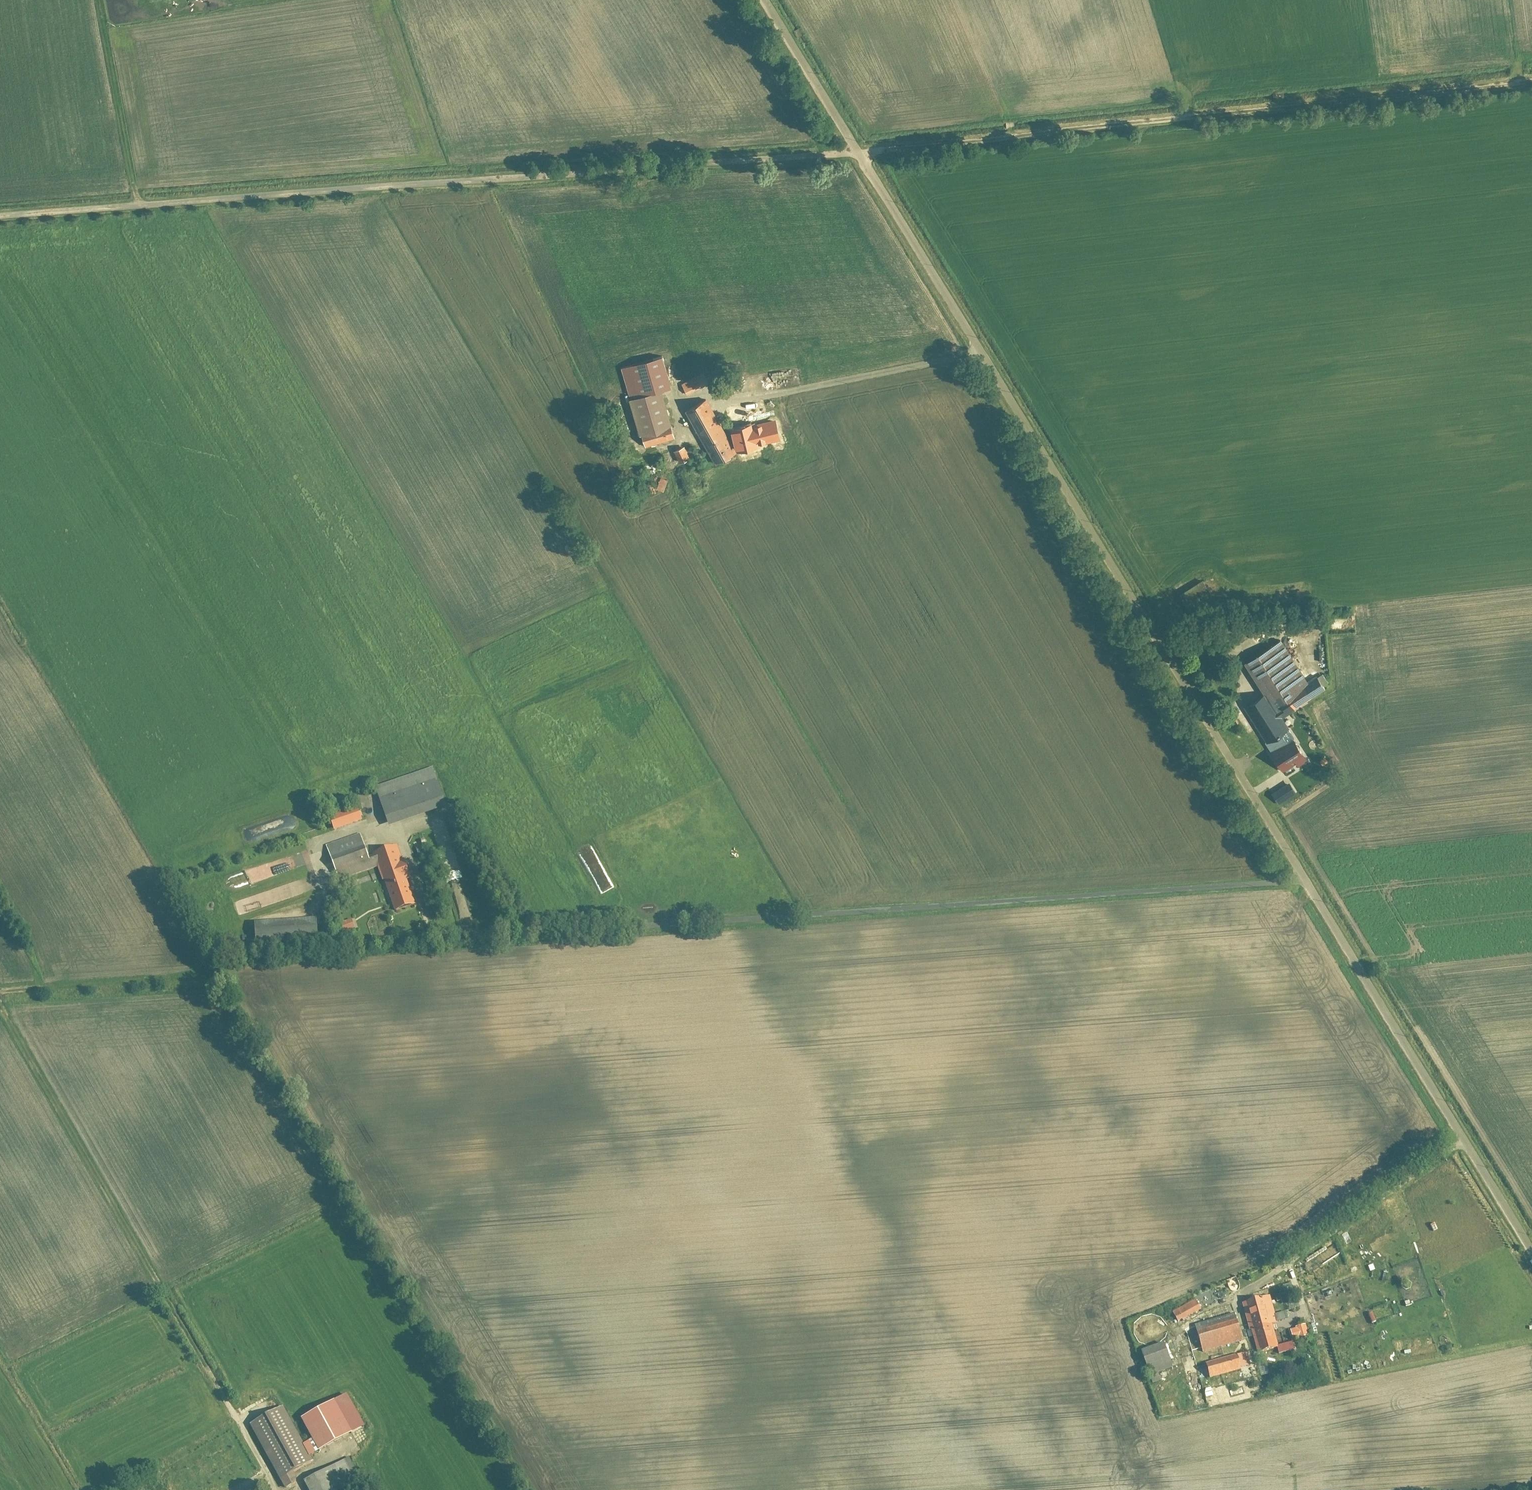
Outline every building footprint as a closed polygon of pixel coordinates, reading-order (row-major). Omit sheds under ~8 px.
[(669,426),(660,392),(669,389),(661,359),(621,370),(629,400),(640,397),(649,431),(640,434),(644,448),(675,440),(671,425),(669,426)] [(681,385),(685,396),(708,387),(703,376),(681,385)] [(711,401),(686,414),(713,465),(738,452),(711,401)] [(674,452),(678,461),(686,457),(682,448),(674,452)] [(656,490),(664,493),(668,482),(660,480),(656,490)] [(1282,641),(1244,664),(1277,717),(1315,694),(1282,641)] [(1287,731),(1280,735),(1258,701),(1244,710),(1282,772),(1304,759),(1287,731)] [(377,786),(389,827),(446,809),(434,769),(377,786)] [(378,868),(394,915),(415,908),(395,848),(368,857),(361,835),(326,847),(336,874),(358,867),(360,874),(378,868)] [(1243,1303),(1258,1353),(1284,1346),(1269,1295),(1243,1303)] [(1173,1313),(1178,1323),(1197,1314),(1192,1304),(1173,1313)] [(1197,1325),(1204,1352),(1243,1342),(1236,1315),(1197,1325)] [(1141,1354),(1149,1377),(1171,1369),(1163,1346),(1141,1354)] [(1206,1362),(1210,1380),(1239,1372),(1234,1354),(1206,1362)] [(333,1402),(301,1421),(319,1451),(351,1433),(333,1402)] [(249,1428),(286,1489),(296,1484),(290,1475),(304,1467),(272,1414),(249,1428)] [(308,1489),(343,1489),(356,1483),(345,1461),(304,1483),(308,1489)]
